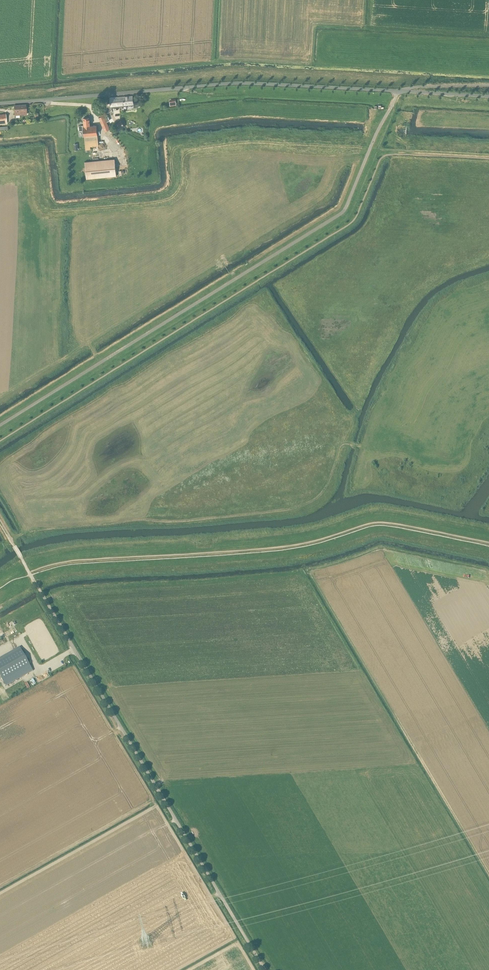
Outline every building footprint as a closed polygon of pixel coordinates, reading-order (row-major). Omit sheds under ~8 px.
[(133,96),(110,98),(110,101),(110,103),(111,108),(114,108),(121,107),(121,106),(134,105),(134,107),(139,107),(138,103),(138,98),(133,98),(133,96)] [(26,114),(26,104),(14,105),(15,115),(26,114)] [(104,115),(99,117),(104,131),(110,129),(104,115)] [(84,137),(85,146),(85,150),(92,149),(91,146),(98,145),(98,144),(103,142),(102,138),(98,140),(97,125),(90,125),(89,117),(83,118),(84,125),(79,125),(79,131),(81,130),(82,137),(84,137)] [(114,158),(85,161),(86,179),(116,176),(114,158)] [(21,649),(19,647),(0,657),(0,661),(21,649)] [(0,661),(0,676),(3,681),(6,686),(21,677),(18,672),(30,665),(21,649),(0,661)] [(30,665),(18,672),(21,677),(33,671),(30,665)]
